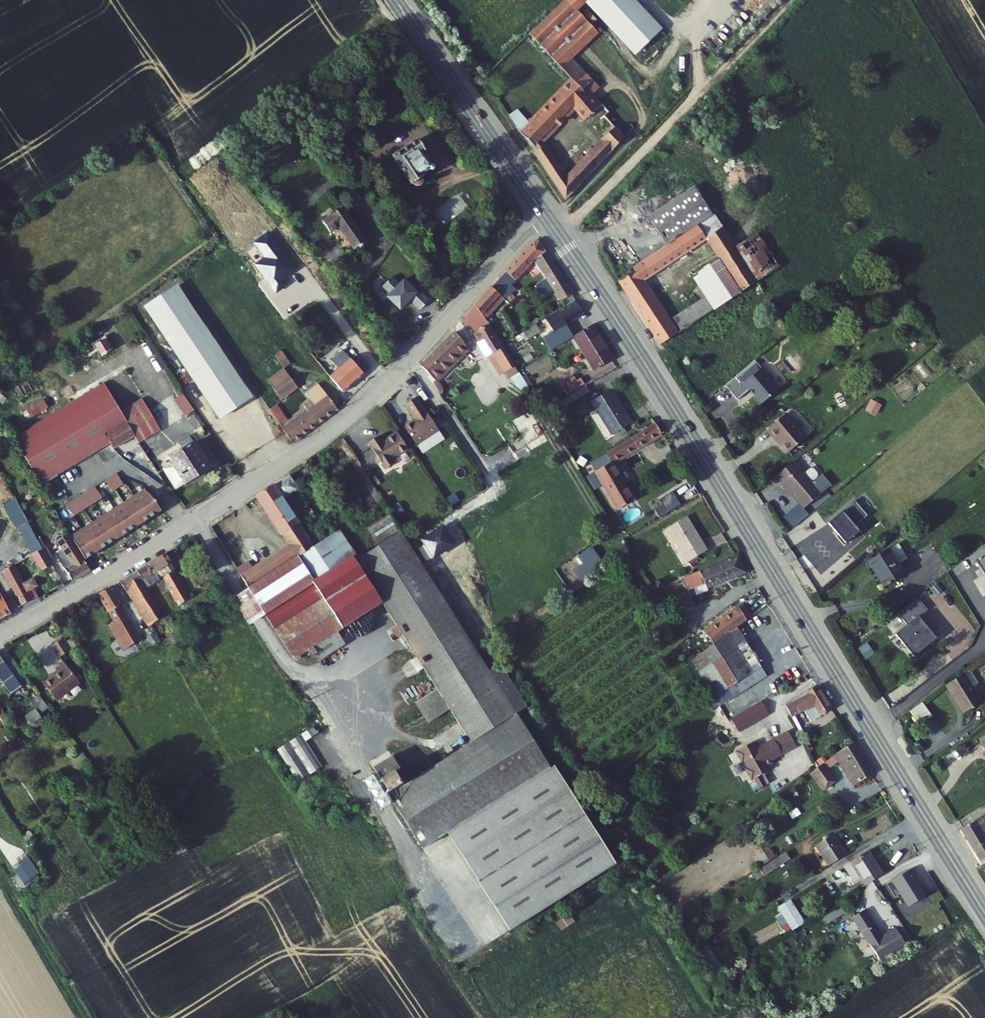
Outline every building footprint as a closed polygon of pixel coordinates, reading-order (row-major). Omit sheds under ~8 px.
[(512,113),(523,132),(539,149),(575,113),(583,121),(585,119),(604,139),(569,176),(548,145),(537,153),(570,201),(638,126),(618,104),(606,115),(589,96),(601,84),(577,56),(602,31),(580,8),(588,0),(565,0),(532,32),(575,81),(535,123),(529,116),(527,117),(521,108),(512,113)] [(640,54),(667,26),(642,0),(589,0),(640,54)] [(385,36),(397,53),(405,48),(393,31),(385,36)] [(394,164),(413,194),(417,192),(421,195),(428,190),(426,186),(431,182),(428,178),(433,174),(423,159),(427,156),(420,146),(394,164)] [(347,173),(352,180),(366,171),(360,163),(347,173)] [(707,241),(724,231),(697,190),(652,220),(671,250),(699,230),(707,241)] [(340,235),(354,255),(367,246),(341,211),(320,226),(330,241),(340,235)] [(644,284),(707,241),(699,230),(671,250),(655,261),(637,273),(638,276),(622,287),(663,350),(741,296),(737,289),(713,305),(675,331),(644,284)] [(724,231),(707,241),(719,261),(737,289),(741,296),(758,285),(738,254),(732,244),(724,231)] [(738,254),(758,285),(778,270),(759,240),(738,254)] [(536,246),(493,294),(505,305),(520,292),(515,286),(537,262),(545,256),(536,246)] [(571,297),(545,256),(537,262),(562,304),(571,297)] [(737,289),(719,261),(694,277),(713,305),(737,289)] [(422,313),(429,305),(418,295),(416,297),(412,292),(413,290),(405,283),(399,290),(391,282),(383,291),(391,299),(388,302),(402,313),(411,303),(422,313)] [(530,292),(534,298),(539,296),(541,299),(546,295),(539,284),(530,292)] [(145,312),(219,422),(251,401),(178,290),(145,312)] [(478,311),(486,323),(505,305),(493,294),(478,311)] [(278,309),(290,325),(298,318),(286,303),(278,309)] [(541,344),(550,356),(573,342),(565,329),(582,318),(573,304),(549,319),(552,323),(544,328),(547,332),(551,330),(554,335),(541,344)] [(478,311),(468,323),(475,333),(487,325),(486,323),(478,311)] [(494,358),(507,381),(519,375),(502,348),(499,343),(487,325),(475,333),(491,360),(494,358)] [(573,342),(592,372),(610,361),(591,331),(573,342)] [(525,339),(529,346),(538,340),(534,334),(525,339)] [(104,338),(92,344),(100,357),(112,351),(104,338)] [(426,383),(430,388),(469,354),(456,338),(413,377),(422,386),(426,383)] [(499,343),(502,348),(507,344),(505,340),(499,343)] [(502,348),(519,375),(526,371),(514,355),(518,352),(512,342),(507,344),(502,348)] [(321,367),(345,397),(369,377),(350,351),(342,357),(348,365),(340,372),(330,360),(321,367)] [(282,370),(288,366),(280,355),(274,360),(282,370)] [(532,381),(548,371),(540,357),(524,367),(532,381)] [(767,368),(765,370),(755,358),(725,383),(738,397),(750,387),(754,392),(753,393),(761,402),(779,387),(771,377),(773,375),(767,368)] [(282,370),(273,376),(286,395),(295,388),(282,370)] [(264,382),(277,401),(286,395),(273,376),(264,382)] [(561,386),(569,399),(582,390),(578,383),(574,386),(570,380),(561,386)] [(291,415),(294,420),(299,427),(310,420),(316,428),(335,414),(316,386),(303,395),(309,403),(291,415)] [(562,403),(566,410),(591,395),(587,387),(582,390),(569,399),(562,403)] [(184,416),(193,411),(183,394),(174,400),(184,416)] [(586,407),(608,440),(627,428),(605,395),(586,407)] [(22,450),(40,483),(59,473),(66,462),(107,437),(128,425),(110,396),(22,450)] [(43,399),(25,410),(31,419),(49,409),(43,399)] [(436,433),(414,400),(402,407),(412,423),(402,429),(414,448),(436,433)] [(871,400),(866,411),(877,416),(882,404),(871,400)] [(131,407),(151,439),(160,434),(140,402),(131,407)] [(141,446),(151,439),(131,407),(121,414),(128,425),(137,440),(141,446)] [(269,413),(291,446),(316,428),(310,420),(299,427),(294,420),(285,426),(275,410),(269,413)] [(806,436),(786,412),(767,428),(776,439),(777,438),(788,450),(806,436)] [(137,440),(128,425),(107,437),(111,443),(116,453),(137,440)] [(594,477),(616,514),(633,503),(613,471),(660,440),(653,428),(603,459),(608,468),(594,477)] [(404,453),(392,435),(378,445),(375,440),(364,447),(382,473),(390,467),(388,464),(404,453)] [(111,443),(107,437),(66,462),(59,473),(111,443)] [(165,473),(178,493),(210,473),(194,448),(169,464),(172,469),(165,473)] [(804,471),(810,467),(800,454),(794,459),(804,471)] [(794,459),(775,476),(783,485),(784,484),(804,507),(822,492),(812,480),(817,475),(818,471),(814,467),(810,467),(804,471),(794,459)] [(115,474),(103,481),(110,493),(122,486),(115,474)] [(263,614),(290,660),(301,653),(329,635),(298,589),(309,583),(337,630),(379,603),(354,561),(359,557),(350,542),(345,545),(342,541),(368,525),(363,517),(312,550),(282,502),(296,493),(287,479),(256,499),(286,546),(294,560),(286,565),(277,552),(251,568),(223,519),(210,528),(246,587),(248,591),(256,586),(269,607),(261,612),(263,614)] [(93,487),(64,505),(71,517),(100,499),(93,487)] [(144,490),(135,496),(149,520),(160,513),(148,495),(147,495),(144,490)] [(0,501),(0,502),(7,516),(21,508),(13,494),(0,501)] [(135,496),(124,503),(138,527),(149,520),(135,496)] [(659,523),(681,510),(673,496),(659,505),(663,511),(655,516),(659,523)] [(124,503),(112,509),(127,533),(138,527),(124,503)] [(363,517),(368,525),(387,514),(381,505),(363,517)] [(480,519),(481,507),(471,507),(470,518),(480,519)] [(21,508),(7,516),(12,525),(26,518),(21,508)] [(112,509),(101,516),(116,540),(127,533),(112,509)] [(843,513),(828,526),(838,538),(836,539),(843,547),(860,533),(843,513)] [(392,515),(367,527),(375,543),(400,531),(392,515)] [(101,516),(90,523),(105,547),(116,540),(101,516)] [(90,523),(79,529),(94,553),(105,547),(90,523)] [(665,535),(685,570),(705,559),(685,523),(665,535)] [(79,529),(68,536),(83,560),(94,553),(79,529)] [(398,533),(359,557),(354,561),(379,603),(432,692),(441,707),(485,671),(398,533)] [(63,568),(71,582),(88,571),(66,534),(56,540),(69,563),(63,568)] [(43,548),(38,539),(29,545),(34,553),(43,548)] [(872,561),(887,586),(906,574),(901,566),(896,557),(907,550),(901,542),(872,561)] [(277,552),(286,565),(294,560),(286,546),(277,552)] [(591,575),(605,564),(591,546),(577,557),(591,575)] [(34,553),(33,553),(36,560),(46,554),(43,548),(34,553)] [(896,557),(901,566),(912,559),(907,550),(896,557)] [(46,554),(36,560),(42,570),(52,564),(46,554)] [(165,555),(143,568),(149,578),(155,574),(170,564),(165,555)] [(984,576),(984,557),(977,562),(984,576)] [(686,598),(704,591),(706,595),(745,579),(738,563),(681,586),(686,598)] [(3,570),(19,606),(36,599),(31,590),(37,588),(34,581),(25,585),(15,564),(3,570)] [(139,612),(148,625),(159,620),(139,583),(144,581),(148,587),(158,582),(155,574),(149,578),(143,568),(119,583),(136,613),(139,612)] [(162,578),(168,588),(177,583),(172,572),(162,578)] [(168,588),(178,605),(188,599),(177,583),(168,588)] [(298,589),(329,635),(337,630),(309,583),(298,589)] [(246,587),(243,589),(259,617),(263,614),(261,612),(269,607),(256,586),(248,591),(246,587)] [(686,598),(681,586),(667,592),(672,604),(686,598)] [(104,628),(119,653),(138,642),(118,608),(121,607),(110,589),(95,597),(112,623),(104,628)] [(229,598),(246,625),(259,617),(243,589),(229,598)] [(9,614),(0,597),(0,619),(9,614)] [(929,610),(919,597),(899,613),(909,625),(897,634),(904,644),(902,646),(905,649),(907,647),(915,657),(937,639),(920,617),(929,610)] [(740,614),(748,625),(752,623),(744,611),(740,614)] [(737,633),(748,625),(740,614),(706,638),(714,649),(737,633)] [(44,628),(47,635),(54,632),(50,625),(44,628)] [(33,648),(46,644),(42,633),(30,638),(33,648)] [(147,635),(153,645),(159,642),(153,633),(147,635)] [(714,649),(692,665),(714,699),(736,684),(742,693),(767,676),(737,633),(714,649)] [(338,649),(329,635),(301,653),(305,659),(311,655),(316,664),(338,649)] [(54,646),(60,659),(71,652),(64,640),(54,646)] [(7,695),(20,687),(0,655),(0,684),(7,695)] [(44,687),(55,702),(78,686),(65,667),(56,673),(59,676),(44,687)] [(550,774),(485,671),(441,707),(446,714),(467,749),(405,786),(388,759),(369,771),(417,854),(449,835),(499,919),(603,848),(556,770),(550,774)] [(944,683),(961,712),(981,699),(962,671),(944,683)] [(411,704),(422,723),(441,707),(432,692),(411,704)] [(39,705),(44,712),(49,708),(40,695),(31,702),(35,708),(39,705)] [(820,696),(784,714),(791,724),(805,717),(811,730),(834,719),(820,696)] [(422,723),(424,727),(446,714),(441,707),(422,723)] [(26,716),(36,730),(47,722),(37,709),(26,716)] [(760,709),(730,726),(737,740),(768,724),(760,709)] [(274,752),(294,785),(318,771),(303,745),(316,738),(311,731),(274,752)] [(798,756),(789,741),(778,748),(787,763),(798,756)] [(787,763),(778,748),(759,759),(755,753),(752,755),(770,782),(772,780),(770,777),(768,774),(774,771),(787,763)] [(813,777),(824,793),(834,786),(827,775),(840,766),(857,790),(872,779),(852,748),(813,777)] [(770,782),(752,755),(740,762),(740,765),(744,772),(747,772),(751,779),(750,782),(754,789),(757,790),(770,782)] [(840,810),(844,816),(858,808),(854,802),(840,810)] [(973,847),(984,840),(984,820),(982,814),(961,826),(973,847)] [(973,847),(981,861),(984,859),(984,840),(973,847)] [(783,842),(772,846),(775,857),(786,853),(783,842)] [(812,853),(825,875),(843,864),(830,842),(812,853)] [(603,848),(499,919),(508,934),(615,869),(603,848)] [(863,886),(866,892),(884,881),(869,856),(844,871),(856,890),(863,886)] [(757,877),(760,883),(788,866),(784,860),(757,877)] [(11,878),(17,890),(41,878),(34,866),(11,878)] [(919,887),(912,876),(888,890),(897,904),(902,901),(910,913),(928,902),(922,892),(921,893),(918,888),(919,887)] [(778,907),(792,931),(805,924),(792,899),(778,907)] [(827,925),(848,913),(843,903),(822,915),(827,925)] [(560,931),(575,924),(571,915),(556,922),(560,931)] [(855,924),(882,968),(908,952),(897,935),(883,943),(866,916),(855,924)]
